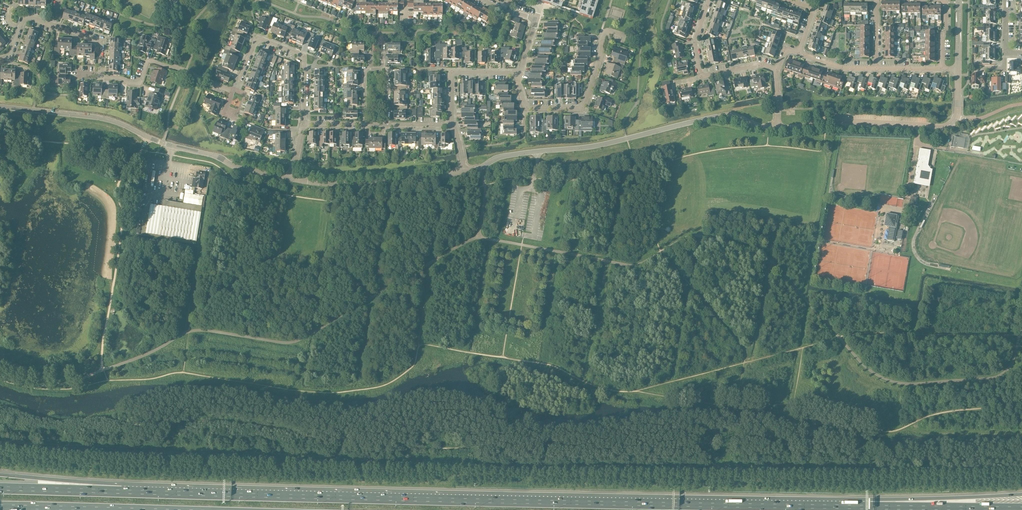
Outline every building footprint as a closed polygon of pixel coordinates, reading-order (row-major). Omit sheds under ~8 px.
[(336,7),(341,9),(342,7),(345,0),(339,0),(336,7)] [(346,8),(351,10),(353,11),(355,5),(354,4),(355,0),(350,0),(346,8)] [(466,0),(465,0),(460,0),(456,7),(460,10),(466,0)] [(464,12),(470,3),(466,0),(460,10),(464,12)] [(580,14),(592,18),(594,14),(593,14),(597,0),(584,0),(580,14)] [(770,1),(767,0),(764,0),(762,8),(767,10),(770,1)] [(980,4),(980,8),(984,8),(990,9),(990,5),(996,5),(996,0),(983,0),(983,4),(980,4)] [(401,7),(401,1),(393,1),(393,12),(398,12),(398,7),(401,7)] [(773,11),(775,3),(770,1),(767,10),(773,11)] [(727,11),(729,6),(719,2),(717,8),(725,10),(727,11)] [(836,10),(838,6),(839,2),(832,4),(830,8),(825,6),(824,12),(832,14),(834,9),(836,10)] [(468,15),(474,5),(470,3),(464,12),(468,15)] [(695,10),(696,7),(685,3),(683,6),(685,7),(683,11),(692,15),(694,10),(695,10)] [(778,13),(780,7),(780,8),(781,5),(775,3),(773,11),(772,14),(777,16),(778,13)] [(472,17),(478,8),(474,5),(468,15),(472,17)] [(68,21),(71,12),(66,10),(67,8),(63,7),(61,13),(64,14),(62,19),(68,21)] [(782,20),(782,17),(785,9),(780,8),(780,7),(778,13),(777,16),(776,18),(782,20)] [(478,18),(482,10),(478,8),(472,17),(477,20),(478,18)] [(482,20),(488,10),(483,8),(482,10),(478,18),(482,20)] [(723,16),(725,10),(717,8),(715,13),(723,16)] [(996,18),(996,12),(990,12),(990,9),(984,8),(984,14),(986,14),(986,18),(996,18)] [(84,24),(86,17),(87,15),(88,13),(89,10),(87,9),(85,14),(82,13),(81,15),(78,24),(83,26),(84,24)] [(782,17),(782,20),(787,22),(788,19),(791,11),(785,9),(782,17)] [(492,19),(489,17),(492,13),(488,10),(482,20),(489,24),(492,19)] [(691,19),(692,15),(683,11),(682,16),(680,15),(679,19),(691,23),(692,20),(691,19)] [(793,21),(796,13),(791,11),(788,19),(793,21)] [(73,23),(76,13),(71,12),(68,21),(73,23)] [(830,20),(832,14),(824,12),(822,17),(830,20)] [(78,24),(81,15),(76,13),(73,23),(78,24)] [(99,29),(102,20),(103,18),(100,17),(101,14),(99,13),(98,16),(97,18),(94,27),(99,29)] [(721,21),(723,16),(715,13),(713,18),(721,21)] [(798,25),(802,15),(796,13),(793,21),(792,24),(798,25)] [(89,26),(92,16),(87,15),(86,17),(84,24),(89,26)] [(110,33),(114,20),(111,19),(111,17),(109,16),(108,20),(108,22),(105,31),(110,33)] [(270,26),(273,18),(268,16),(267,16),(267,17),(266,20),(260,18),(258,22),(260,23),(259,28),(265,31),(267,26),(270,27),(270,26)] [(828,26),(830,20),(822,17),(820,22),(826,24),(826,25),(828,26)] [(277,35),(281,26),(277,25),(278,23),(277,22),(278,19),(274,18),(273,18),(270,26),(273,27),(271,33),(277,35)] [(719,27),(721,21),(713,18),(711,24),(719,27)] [(996,24),(996,18),(986,18),(983,18),(983,24),(984,24),(984,27),(990,27),(990,26),(995,26),(996,25),(996,24)] [(690,26),(691,23),(679,19),(678,22),(679,22),(678,27),(687,30),(689,25),(690,26)] [(105,31),(108,22),(102,20),(99,29),(105,31)] [(247,34),(250,28),(245,26),(246,23),(242,21),(238,30),(234,28),(232,31),(242,35),(243,32),(247,34)] [(557,27),(557,24),(558,24),(558,21),(550,21),(550,24),(544,24),(544,29),(547,29),(547,32),(558,32),(558,27),(557,27)] [(824,30),(826,25),(826,24),(820,22),(818,21),(816,27),(824,30)] [(289,33),(292,25),(288,24),(287,26),(285,26),(285,27),(281,26),(277,35),(284,38),(286,32),(289,33)] [(521,39),(525,26),(516,24),(513,35),(511,34),(510,36),(521,39)] [(718,32),(719,27),(711,24),(709,29),(718,32)] [(296,43),(300,32),(294,30),(295,26),(292,25),(289,33),(288,34),(291,36),(289,40),(296,43)] [(685,34),(687,30),(678,27),(676,31),(675,31),(674,34),(686,38),(687,35),(685,34)] [(822,35),(824,30),(816,27),(814,32),(822,35)] [(996,36),(996,30),(990,30),(990,27),(984,27),(983,33),(986,33),(986,36),(996,36)] [(29,30),(28,35),(37,39),(39,39),(42,40),(42,39),(39,38),(40,34),(41,31),(35,29),(34,32),(29,30)] [(716,38),(718,32),(709,29),(707,35),(716,38)] [(245,40),(241,38),(242,35),(232,31),(231,35),(235,37),(232,42),(243,46),(245,40)] [(307,42),(311,32),(308,31),(306,34),(300,32),(296,43),(303,45),(304,41),(307,42)] [(315,50),(318,41),(313,39),(314,34),(311,33),(311,32),(307,42),(310,43),(308,48),(315,50)] [(779,41),(781,35),(773,32),(771,38),(779,41)] [(820,41),(822,35),(814,32),(812,38),(820,41)] [(35,44),(37,39),(28,35),(26,41),(35,44)] [(591,43),(591,38),(584,38),(584,35),(576,35),(576,38),(578,38),(578,41),(577,41),(577,45),(587,46),(587,43),(591,43)] [(153,51),(153,50),(155,44),(152,43),(150,42),(151,39),(143,36),(139,46),(141,47),(139,51),(146,54),(146,53),(149,54),(150,50),(153,51)] [(165,56),(169,43),(165,41),(166,39),(158,36),(155,44),(153,50),(157,51),(157,53),(165,56)] [(982,42),(980,42),(980,45),(983,45),(990,46),(990,42),(996,42),(996,36),(986,36),(983,36),(983,42),(982,42)] [(778,46),(779,41),(771,38),(769,43),(778,46)] [(818,46),(820,41),(812,38),(810,43),(818,46)] [(65,51),(65,39),(59,39),(58,45),(55,44),(54,55),(60,55),(60,52),(61,51),(65,51)] [(74,57),(75,47),(72,46),(72,40),(65,39),(65,51),(69,51),(70,52),(70,56),(74,57)] [(326,55),(330,46),(330,44),(325,42),(325,41),(322,40),(320,46),(323,47),(321,53),(326,55)] [(33,49),(35,44),(26,41),(24,46),(33,49)] [(240,53),(243,46),(232,42),(230,48),(226,46),(225,50),(234,54),(235,51),(240,53)] [(776,52),(778,46),(769,43),(767,49),(776,52)] [(821,47),(818,46),(810,43),(808,49),(819,53),(821,47)] [(364,51),(364,44),(352,44),(352,45),(351,45),(350,54),(352,54),(359,54),(359,51),(364,51)] [(402,54),(402,47),(400,47),(400,44),(388,44),(388,50),(393,50),(393,54),(400,54),(402,54)] [(685,58),(682,46),(680,47),(679,44),(672,45),(673,50),(675,49),(677,59),(685,58)] [(84,56),(85,45),(78,45),(78,47),(75,47),(74,57),(75,57),(75,55),(77,55),(77,56),(84,56)] [(94,60),(95,51),(92,51),(92,46),(85,45),(84,56),(90,57),(90,60),(94,60)] [(451,60),(451,49),(445,49),(445,45),(440,45),(440,52),(440,53),(443,53),(443,60),(451,60)] [(462,53),(462,48),(462,45),(457,45),(457,49),(451,49),(451,60),(459,60),(459,53),(462,53)] [(996,55),(996,49),(990,49),(990,46),(983,45),(983,51),(983,55),(986,55),(996,55)] [(32,54),(33,49),(24,46),(23,51),(32,54)] [(337,53),(339,47),(336,46),(335,48),(330,46),(326,55),(332,57),(334,52),(337,53)] [(491,46),(488,46),(488,48),(488,55),(491,55),(491,63),(498,63),(498,60),(501,60),(501,58),(501,50),(496,50),(496,53),(491,53),(491,46)] [(514,63),(517,53),(509,51),(510,48),(508,48),(501,47),(501,50),(501,58),(504,58),(504,57),(506,58),(505,60),(514,63)] [(475,59),(475,53),(468,53),(468,51),(466,51),(467,48),(462,48),(462,53),(462,57),(465,57),(465,63),(472,63),(472,59),(475,59)] [(488,58),(488,55),(488,48),(485,48),(485,53),(478,53),(478,63),(485,63),(485,58),(488,58)] [(624,64),(628,53),(614,48),(612,53),(612,52),(612,54),(611,56),(615,57),(614,60),(615,60),(614,63),(624,66),(624,65),(625,64),(624,64)] [(774,57),(776,52),(767,49),(765,48),(763,54),(774,57)] [(238,58),(233,56),(234,54),(225,50),(221,59),(225,61),(234,64),(235,65),(238,58)] [(30,59),(32,54),(23,51),(21,56),(30,59)] [(440,58),(440,53),(440,52),(434,52),(434,51),(428,51),(428,52),(427,52),(428,53),(428,54),(427,54),(427,64),(434,64),(434,59),(437,59),(437,58),(440,58)] [(267,61),(269,55),(260,52),(258,57),(267,61)] [(364,63),(364,57),(359,57),(359,54),(352,54),(352,58),(354,58),(354,63),(364,63)] [(400,63),(400,54),(393,54),(393,57),(388,57),(388,63),(400,63)] [(548,61),(548,57),(544,57),(544,54),(538,54),(537,60),(535,60),(535,64),(545,64),(545,65),(547,65),(547,61),(548,61)] [(996,61),(996,55),(986,55),(986,58),(983,58),(983,64),(990,64),(990,61),(996,61)] [(28,65),(30,59),(21,56),(19,61),(28,65)] [(265,64),(267,61),(258,57),(256,62),(267,67),(268,65),(265,64)] [(794,72),(798,62),(791,60),(791,61),(788,60),(784,70),(791,72),(791,71),(794,72)] [(233,68),(234,64),(225,61),(223,66),(219,65),(218,68),(227,72),(228,69),(233,71),(234,68),(233,68)] [(679,61),(673,63),(674,68),(677,68),(678,73),(684,72),(684,74),(688,73),(688,71),(687,68),(688,68),(687,63),(680,65),(679,61)] [(267,67),(256,62),(254,67),(263,71),(264,68),(266,69),(267,67)] [(804,77),(807,67),(804,66),(804,65),(798,62),(794,72),(798,73),(797,75),(804,77)] [(1017,68),(1017,62),(1010,62),(1009,72),(1011,72),(1011,75),(1017,75),(1020,75),(1020,68),(1017,68)] [(60,65),(59,74),(65,75),(66,75),(66,72),(71,72),(71,66),(69,66),(69,63),(66,63),(65,66),(60,65)] [(617,78),(620,68),(623,69),(624,66),(614,63),(613,66),(609,64),(605,74),(617,78)] [(120,75),(120,69),(124,69),(124,67),(121,67),(119,67),(109,66),(109,72),(113,72),(113,75),(120,75)] [(261,74),(263,71),(254,67),(252,73),(261,76),(263,77),(264,75),(261,74)] [(813,79),(817,69),(810,67),(810,68),(807,67),(804,77),(810,79),(810,78),(813,79)] [(230,77),(226,75),(227,72),(218,68),(216,73),(221,75),(219,79),(228,82),(230,77)] [(324,77),(324,71),(327,72),(327,68),(320,68),(320,71),(315,71),(315,77),(324,77)] [(584,73),(584,68),(573,68),(571,68),(571,71),(570,71),(570,76),(581,76),(581,73),(584,73)] [(162,79),(164,75),(165,75),(167,72),(158,69),(157,72),(154,71),(150,82),(161,85),(162,81),(163,81),(163,80),(162,79)] [(358,78),(358,72),(352,72),(352,69),(343,69),(343,72),(347,72),(347,79),(358,79),(358,78)] [(407,79),(407,73),(410,73),(410,69),(400,69),(400,72),(395,72),(395,75),(395,79),(407,79)] [(822,83),(826,73),(823,72),(823,71),(817,69),(813,79),(817,80),(816,81),(822,83)] [(9,70),(2,70),(1,75),(0,75),(0,85),(2,85),(2,80),(8,80),(9,70)] [(18,86),(18,76),(15,76),(16,71),(9,70),(8,80),(14,80),(14,86),(18,86)] [(259,81),(261,76),(252,73),(250,78),(259,81)] [(441,80),(441,73),(435,73),(435,76),(430,76),(430,83),(440,83),(440,80),(441,80)] [(832,86),(836,75),(829,73),(829,74),(826,73),(822,83),(832,86)] [(30,86),(30,79),(28,79),(28,74),(21,74),(21,76),(18,76),(18,86),(21,87),(21,85),(30,86)] [(70,85),(71,78),(65,78),(65,75),(59,74),(56,74),(56,78),(59,79),(59,84),(70,85)] [(766,83),(764,74),(753,77),(753,80),(750,81),(751,88),(758,86),(759,89),(766,88),(765,83),(766,83)] [(858,80),(851,78),(852,75),(849,74),(846,82),(851,84),(850,88),(855,90),(857,82),(858,80)] [(868,82),(869,80),(862,78),(863,75),(860,74),(858,80),(857,82),(862,84),(860,88),(866,90),(868,82)] [(879,80),(873,78),(874,75),(871,74),(869,80),(868,82),(873,84),(871,89),(876,90),(879,82),(879,80)] [(985,83),(985,76),(979,76),(979,74),(972,74),(972,85),(973,85),(973,88),(973,89),(978,89),(979,88),(979,85),(979,83),(985,83)] [(841,90),(845,80),(842,79),(842,78),(836,75),(832,86),(841,90)] [(890,80),(884,78),(884,76),(881,75),(879,80),(879,82),(883,84),(882,89),(887,90),(890,83),(889,83),(890,80)] [(890,83),(888,87),(893,88),(893,89),(898,90),(900,83),(901,80),(894,78),(895,76),(892,75),(890,80),(889,83),(890,83)] [(911,83),(912,81),(912,80),(905,78),(906,76),(903,75),(901,80),(900,83),(905,84),(903,89),(908,91),(910,87),(911,83)] [(922,81),(916,78),(917,76),(914,75),(912,80),(912,81),(911,83),(910,87),(914,89),(919,91),(922,83),(922,81)] [(933,81),(926,78),(927,76),(924,75),(922,81),(922,83),(926,84),(925,89),(930,91),(931,88),(933,83),(932,83),(933,81)] [(933,83),(931,88),(936,89),(940,91),(940,92),(942,92),(944,91),(945,86),(942,85),(944,81),(937,79),(938,76),(935,75),(933,81),(932,83),(933,83)] [(260,82),(259,81),(250,78),(248,83),(256,86),(259,87),(260,85),(259,84),(260,82)] [(747,87),(746,78),(734,80),(735,88),(744,86),(744,87),(747,87)] [(1006,90),(1006,83),(1001,83),(1001,78),(992,78),(992,82),(990,82),(990,86),(992,86),(991,91),(1001,91),(1001,89),(1003,89),(1003,90),(1006,90)] [(358,86),(358,79),(347,79),(347,85),(343,85),(343,88),(344,88),(352,89),(352,86),(358,86)] [(407,86),(407,79),(395,79),(395,83),(395,86),(400,86),(400,89),(408,89),(410,89),(410,86),(407,86)] [(614,91),(615,86),(617,87),(618,83),(609,80),(607,83),(603,82),(600,91),(610,94),(611,90),(614,91)] [(675,102),(673,88),(671,88),(670,82),(670,81),(662,83),(663,89),(662,89),(665,104),(675,102)] [(730,95),(729,88),(725,88),(724,81),(716,83),(718,93),(722,93),(722,96),(730,95)] [(485,96),(486,82),(478,82),(478,85),(475,85),(475,96),(479,96),(485,96)] [(88,92),(89,88),(87,88),(88,84),(81,83),(80,89),(79,89),(79,93),(80,93),(80,95),(83,95),(83,96),(84,96),(87,96),(87,92),(88,92)] [(254,92),(256,86),(248,83),(246,88),(254,92)] [(508,91),(508,86),(505,86),(505,83),(495,83),(495,88),(495,91),(494,91),(494,94),(498,94),(502,94),(502,91),(508,91)] [(105,99),(105,91),(102,91),(102,84),(94,84),(93,96),(97,96),(98,97),(98,96),(101,96),(101,99),(105,99)] [(117,97),(118,85),(110,85),(109,91),(105,91),(105,99),(109,99),(109,97),(112,97),(113,98),(113,97),(117,97)] [(715,96),(713,86),(709,87),(709,85),(698,87),(699,95),(707,93),(708,97),(715,96)] [(582,93),(582,86),(575,86),(571,86),(571,99),(576,99),(576,96),(579,96),(579,93),(582,93)] [(544,93),(544,90),(545,90),(545,87),(542,87),(537,87),(537,90),(531,90),(531,94),(534,94),(534,97),(545,98),(545,93),(544,93)] [(344,88),(344,91),(348,91),(347,98),(357,99),(358,92),(352,92),(352,89),(344,88)] [(696,94),(695,88),(692,89),(680,91),(681,98),(690,97),(690,98),(693,97),(693,95),(696,94)] [(405,99),(405,94),(408,94),(408,89),(400,89),(400,93),(395,93),(394,99),(405,99)] [(156,110),(160,98),(161,98),(163,92),(156,90),(154,96),(150,94),(146,107),(146,106),(151,108),(152,109),(153,108),(156,109),(156,110)] [(139,108),(140,98),(137,98),(137,93),(127,92),(127,97),(120,97),(120,103),(121,103),(121,104),(127,104),(126,108),(136,109),(136,107),(139,108)] [(215,115),(221,101),(212,98),(212,97),(213,97),(208,95),(205,103),(211,106),(209,112),(215,115)] [(257,106),(259,101),(262,102),(263,99),(257,96),(256,99),(251,97),(249,102),(257,106)] [(610,107),(612,100),(603,97),(602,100),(597,98),(594,108),(599,109),(603,111),(605,105),(610,107)] [(407,109),(407,104),(408,103),(408,102),(408,101),(408,100),(407,99),(405,99),(394,99),(394,106),(399,106),(399,109),(406,109),(407,109)] [(442,106),(442,103),(444,103),(444,99),(442,99),(442,100),(433,100),(433,106),(442,107),(442,109),(446,109),(446,106),(442,106)] [(260,107),(257,106),(249,102),(247,107),(255,111),(256,108),(259,109),(260,107)] [(324,110),(324,105),(315,104),(314,110),(319,110),(319,113),(326,113),(326,110),(324,110)] [(442,113),(442,109),(442,107),(433,106),(433,110),(430,110),(430,117),(440,117),(440,113),(442,113)] [(253,116),(255,111),(247,107),(245,113),(249,115),(248,117),(255,120),(256,117),(253,116)] [(285,115),(285,110),(280,110),(280,107),(273,107),(273,110),(276,110),(276,115),(285,115)] [(357,119),(357,112),(352,112),(352,108),(344,108),(344,112),(346,112),(346,119),(350,119),(353,119),(357,119)] [(405,119),(406,109),(399,109),(399,112),(394,112),(394,119),(405,119)] [(544,123),(543,123),(541,123),(540,122),(540,121),(541,121),(541,117),(530,117),(530,132),(543,132),(544,123)] [(557,129),(557,117),(550,117),(550,119),(547,119),(547,122),(543,122),(543,123),(544,123),(543,132),(547,132),(547,129),(557,129)] [(578,131),(579,123),(575,123),(575,119),(573,119),(573,118),(565,118),(565,128),(575,128),(575,131),(578,131)] [(591,127),(591,123),(592,123),(592,118),(582,118),(582,123),(579,123),(578,131),(592,132),(592,127),(591,127)] [(228,130),(225,129),(227,123),(219,120),(218,124),(216,123),(213,131),(221,135),(220,137),(225,139),(228,130)] [(273,126),(273,130),(280,130),(280,127),(285,127),(285,121),(276,121),(276,126),(273,126)] [(478,129),(478,125),(477,125),(477,121),(475,121),(475,122),(464,121),(464,126),(467,126),(467,129),(472,129),(478,129)] [(514,130),(514,127),(511,127),(511,124),(503,124),(503,131),(504,131),(504,135),(517,135),(517,130),(514,130)] [(259,142),(264,130),(253,125),(251,130),(250,130),(247,138),(251,140),(251,139),(255,141),(256,141),(259,142)] [(239,142),(242,134),(240,133),(242,129),(234,126),(232,131),(228,130),(225,139),(230,141),(231,139),(239,142)] [(480,135),(480,132),(481,132),(481,129),(478,129),(472,129),(472,132),(467,132),(467,137),(470,137),(470,140),(481,140),(481,135),(480,135)] [(273,132),(270,132),(270,135),(273,135),(276,135),(276,140),(285,140),(285,135),(280,135),(280,132),(273,132)] [(319,147),(319,138),(316,138),(316,133),(310,133),(310,137),(308,137),(308,144),(315,144),(315,147),(319,147)] [(329,145),(330,133),(323,133),(322,138),(319,138),(319,147),(323,147),(323,144),(329,145)] [(339,148),(339,138),(337,138),(337,133),(330,133),(329,145),(335,145),(335,147),(339,148)] [(349,148),(350,133),(342,133),(342,138),(339,138),(339,148),(349,148)] [(362,148),(362,133),(356,133),(355,138),(352,138),(352,148),(362,148)] [(398,149),(398,146),(398,139),(395,139),(395,134),(388,134),(388,146),(395,146),(395,149),(398,149)] [(408,144),(408,134),(401,134),(401,139),(398,139),(398,146),(402,146),(402,144),(408,144)] [(418,147),(418,139),(415,139),(415,134),(408,134),(408,144),(415,144),(415,147),(418,147)] [(428,145),(429,134),(422,134),(422,139),(418,139),(418,147),(418,149),(422,149),(422,145),(428,145)] [(438,147),(438,140),(435,140),(435,134),(429,134),(428,145),(434,145),(434,149),(438,149),(438,147)] [(448,144),(448,135),(441,134),(441,140),(439,140),(439,139),(438,139),(438,140),(438,147),(445,147),(445,144),(448,144)] [(964,149),(965,139),(953,137),(951,147),(954,147),(964,149)] [(375,149),(376,139),(369,139),(369,140),(366,140),(365,148),(369,148),(369,149),(375,149)] [(385,149),(385,141),(382,140),(382,139),(376,139),(375,149),(382,149),(385,149)] [(926,169),(925,167),(927,165),(929,150),(919,148),(916,167),(915,167),(915,168),(916,168),(913,183),(928,186),(931,171),(926,170),(926,169)] [(202,189),(203,180),(204,180),(205,174),(197,173),(196,179),(197,179),(195,188),(202,189)] [(196,242),(201,213),(161,206),(150,205),(145,233),(196,242)] [(894,242),(899,216),(887,214),(885,226),(890,227),(887,240),(894,242)]
